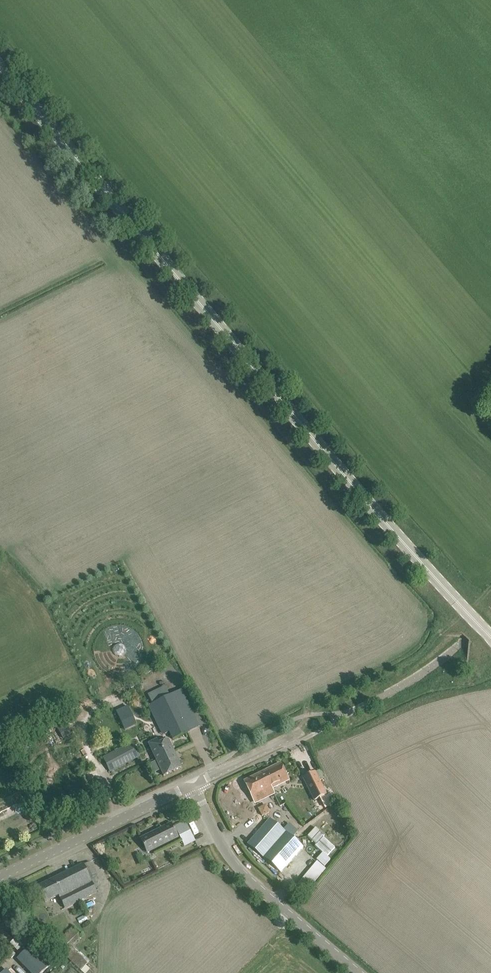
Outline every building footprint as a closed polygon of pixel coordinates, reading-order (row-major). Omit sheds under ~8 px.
[(173,740),(188,732),(200,726),(182,690),(148,706),(163,735),(169,732),(173,740)] [(132,714),(120,719),(124,728),(136,722),(132,714)] [(62,738),(71,733),(67,724),(57,729),(62,738)] [(148,744),(156,761),(174,752),(168,740),(159,744),(157,740),(148,744)] [(110,772),(140,756),(133,742),(103,758),(110,772)] [(174,752),(156,761),(159,767),(163,776),(181,768),(177,759),(174,752)] [(267,780),(273,793),(274,793),(271,788),(288,780),(281,764),(265,772),(269,779),(267,780)] [(319,770),(303,778),(314,800),(326,795),(319,781),(324,779),(319,770)] [(245,781),(245,782),(255,802),(273,793),(267,780),(269,779),(265,772),(245,782),(245,781)] [(262,816),(270,813),(266,804),(258,809),(262,816)] [(295,817),(291,812),(287,815),(291,820),(295,817)] [(255,836),(248,844),(273,865),(281,873),(304,848),(292,839),(285,833),(270,819),(255,836)] [(177,827),(187,846),(196,841),(186,822),(177,827)] [(141,839),(145,848),(147,852),(178,837),(171,824),(141,839)] [(302,826),(298,829),(303,835),(307,831),(302,826)] [(316,827),(308,836),(317,845),(315,846),(323,853),(317,860),(324,867),(330,860),(327,857),(335,848),(323,837),(325,836),(316,827)] [(96,875),(94,871),(90,862),(38,888),(45,902),(59,896),(65,909),(97,893),(89,878),(96,875)] [(71,948),(83,934),(73,925),(61,940),(71,948)] [(31,972),(42,972),(51,964),(49,962),(53,959),(39,944),(35,948),(33,945),(30,947),(26,943),(18,951),(22,955),(18,959),(31,972)] [(92,968),(76,951),(69,957),(84,972),(87,972),(92,968)]
